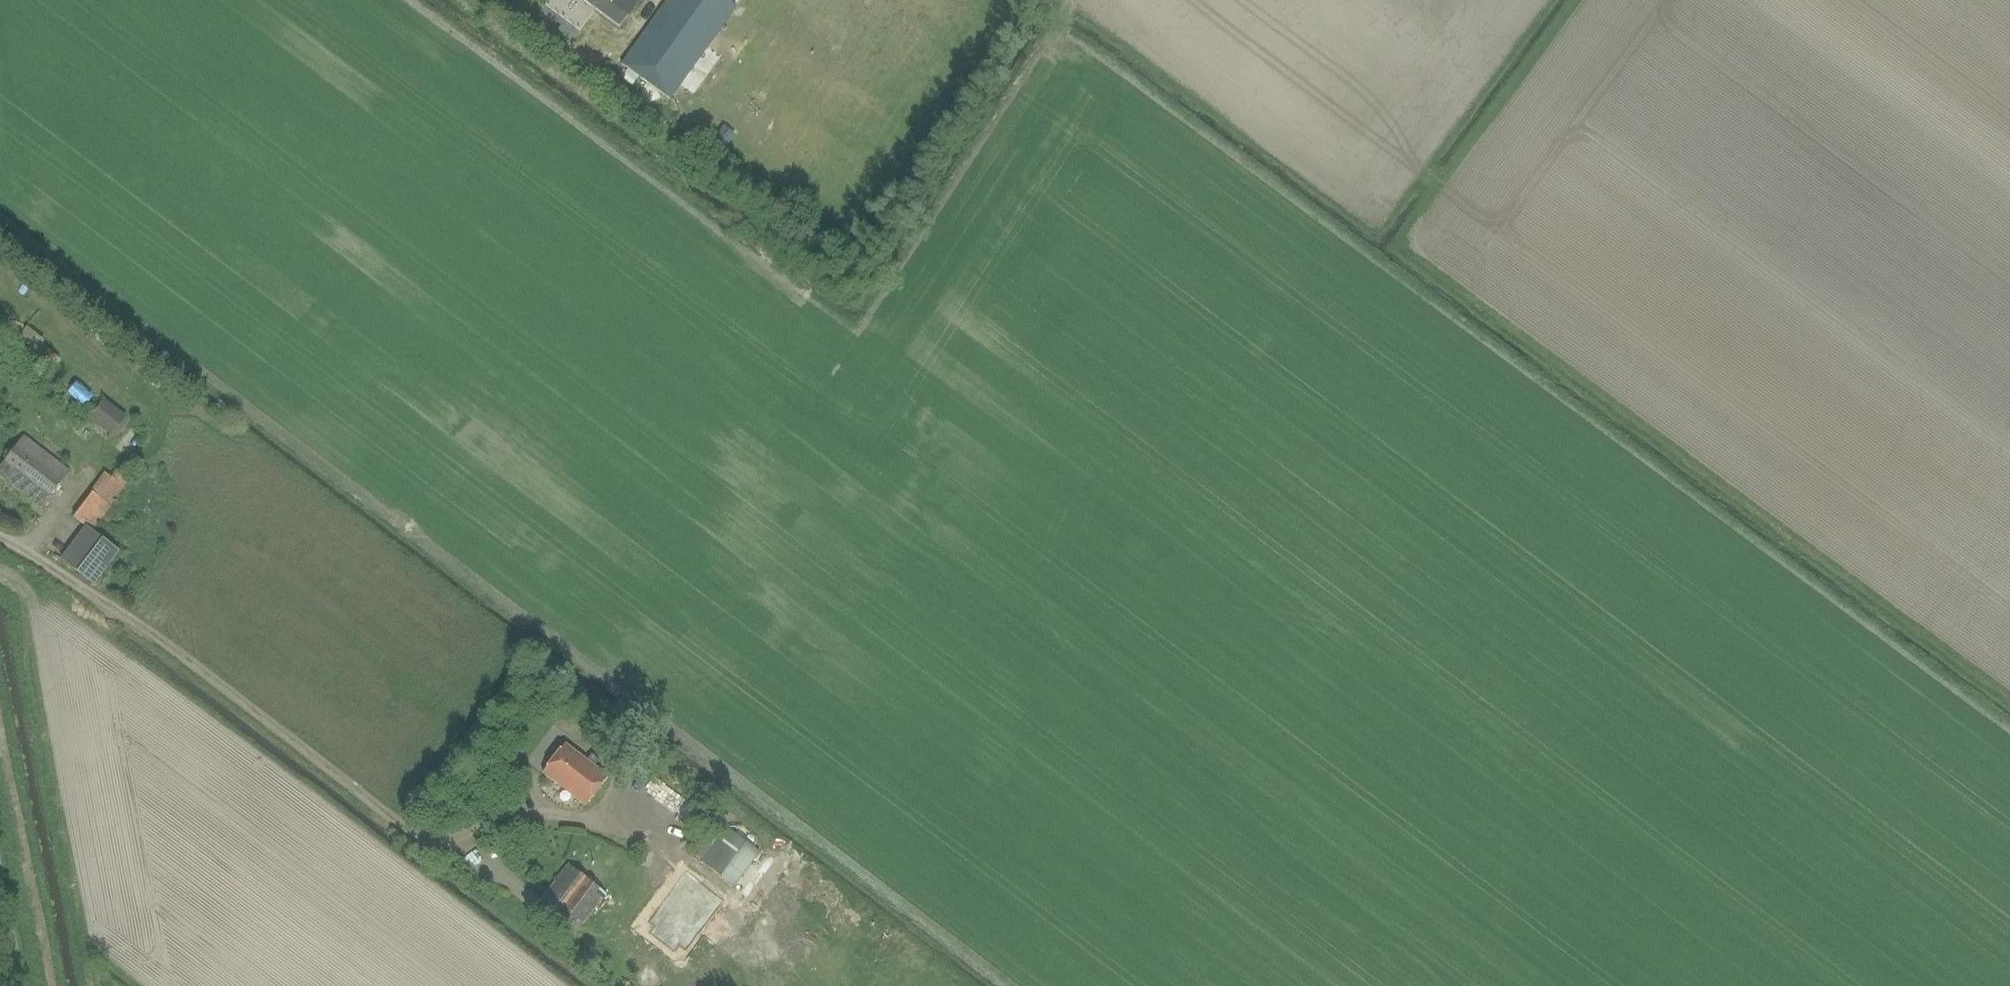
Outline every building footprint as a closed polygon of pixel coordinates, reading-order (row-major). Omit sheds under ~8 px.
[(639,0),(584,0),(604,16),(619,27),(639,0)] [(738,4),(733,0),(669,0),(625,61),(672,95),(738,4)] [(46,342),(34,356),(54,373),(66,359),(46,342)] [(125,413),(104,397),(88,418),(109,434),(125,413)] [(69,472),(23,437),(0,468),(0,476),(41,508),(69,472)] [(92,492),(73,517),(91,530),(110,506),(130,479),(117,469),(112,476),(107,473),(92,492)] [(542,773),(586,806),(609,777),(565,743),(542,773)] [(734,886),(760,853),(729,828),(703,862),(734,886)] [(568,864),(545,895),(550,900),(547,904),(574,924),(577,920),(583,924),(606,893),(568,864)]
